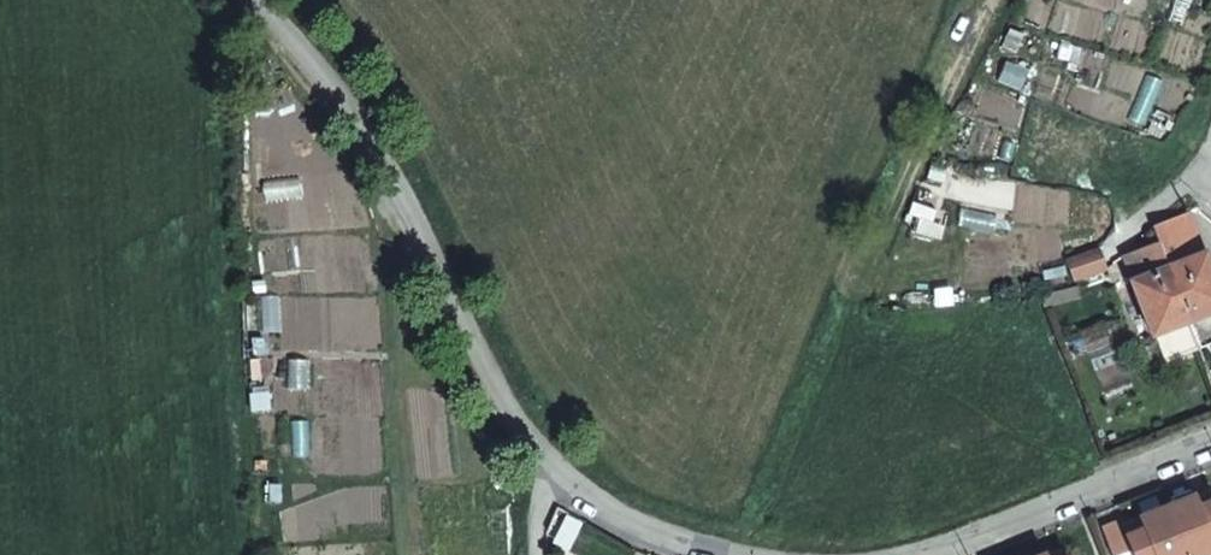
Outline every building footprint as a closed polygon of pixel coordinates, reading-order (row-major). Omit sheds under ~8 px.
[(1165,237),(1178,274),(1192,316),(1210,310),(1210,246),(1205,228),(1203,229),(1195,207),(1160,220),(1165,237)] [(1178,274),(1165,237),(1129,249),(1155,329),(1192,316),(1178,274)] [(1116,256),(1110,239),(1078,251),(1083,268),(1116,256)] [(1166,503),(1186,554),(1210,545),(1210,541),(1208,533),(1210,532),(1210,491),(1209,486),(1166,503)] [(1166,503),(1131,518),(1129,513),(1109,521),(1120,554),(1122,554),(1135,550),(1137,554),(1156,554),(1158,554),(1184,554),(1186,554),(1166,503)]
